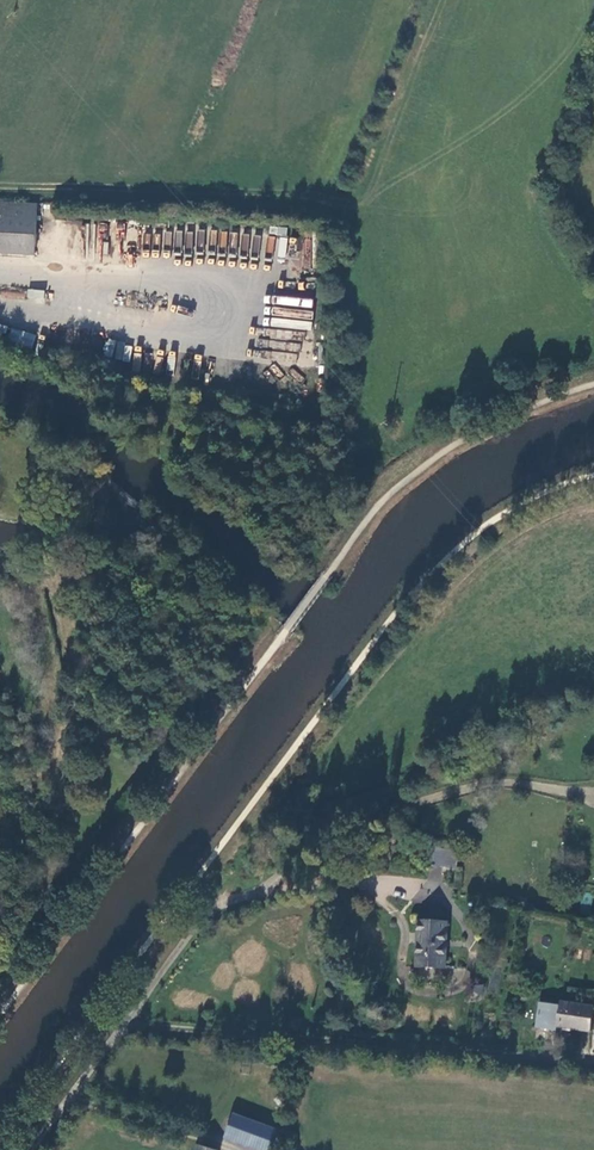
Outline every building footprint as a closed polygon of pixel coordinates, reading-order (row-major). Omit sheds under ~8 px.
[(0,204),(0,253),(35,257),(40,208),(0,204)] [(270,226),(269,234),(279,235),(277,257),(285,257),(287,227),(270,226)] [(297,237),(295,269),(310,270),(313,239),(297,237)] [(25,300),(26,290),(0,287),(0,296),(25,300)] [(27,301),(44,302),(44,289),(27,289),(27,301)] [(6,344),(32,349),(35,333),(9,328),(6,344)] [(130,361),(132,343),(106,340),(104,358),(130,361)] [(456,866),(456,849),(432,848),(431,865),(456,866)] [(580,908),(588,910),(593,895),(584,892),(580,908)] [(442,970),(445,926),(418,925),(416,969),(442,970)] [(557,1028),(591,1032),(593,1008),(593,1007),(560,1003),(557,1028)] [(227,1137),(263,1149),(275,1149),(281,1133),(234,1116),(227,1137)]
